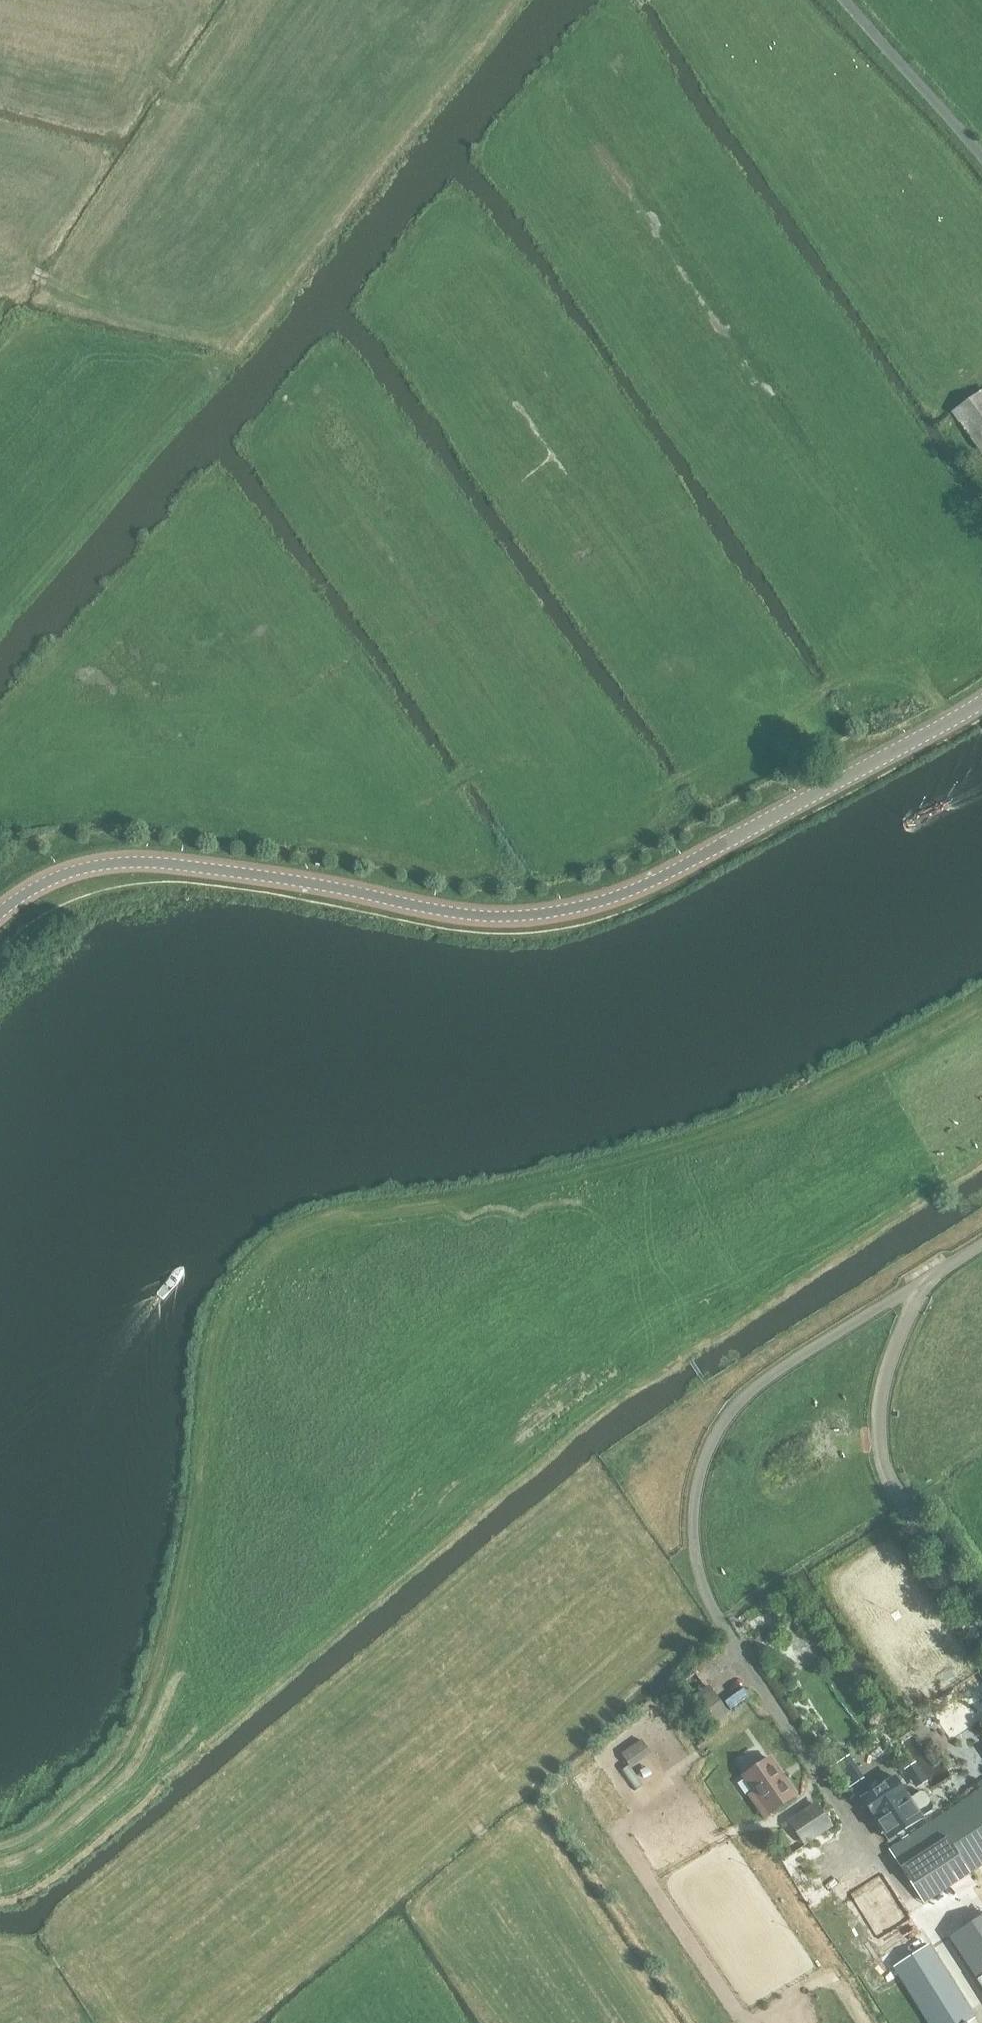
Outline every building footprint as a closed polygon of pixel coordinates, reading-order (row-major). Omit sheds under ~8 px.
[(952,414),(981,454),(981,392),(952,414)] [(696,1702),(712,1726),(728,1715),(712,1691),(696,1702)] [(648,1738),(625,1748),(633,1764),(655,1754),(648,1738)] [(771,1814),(796,1797),(770,1759),(745,1776),(771,1814)] [(862,1800),(889,1841),(922,1819),(918,1813),(928,1805),(929,1801),(924,1793),(920,1793),(909,1800),(895,1778),(862,1800)] [(890,1850),(925,1903),(981,1866),(981,1790),(890,1850)] [(788,1821),(804,1847),(833,1828),(816,1802),(788,1821)] [(856,1893),(881,1931),(905,1915),(881,1877),(856,1893)] [(950,1938),(977,1978),(981,1974),(981,1916),(950,1938)] [(975,2018),(931,1947),(895,1969),(929,2022),(966,2022),(967,2022),(975,2018)]
